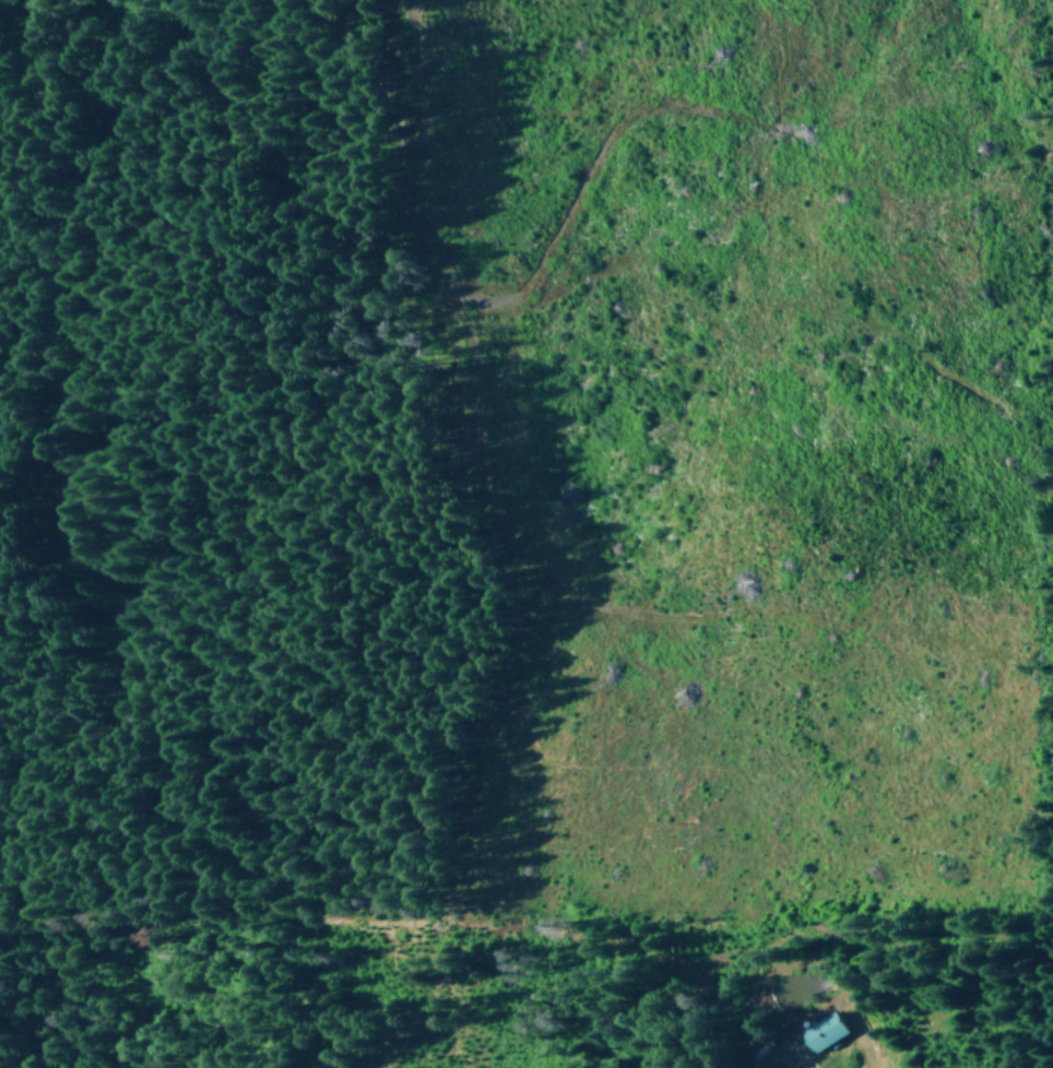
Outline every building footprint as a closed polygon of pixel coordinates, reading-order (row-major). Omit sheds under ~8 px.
[(844,1034),(833,1012),(797,1029),(809,1052),(844,1034)]
